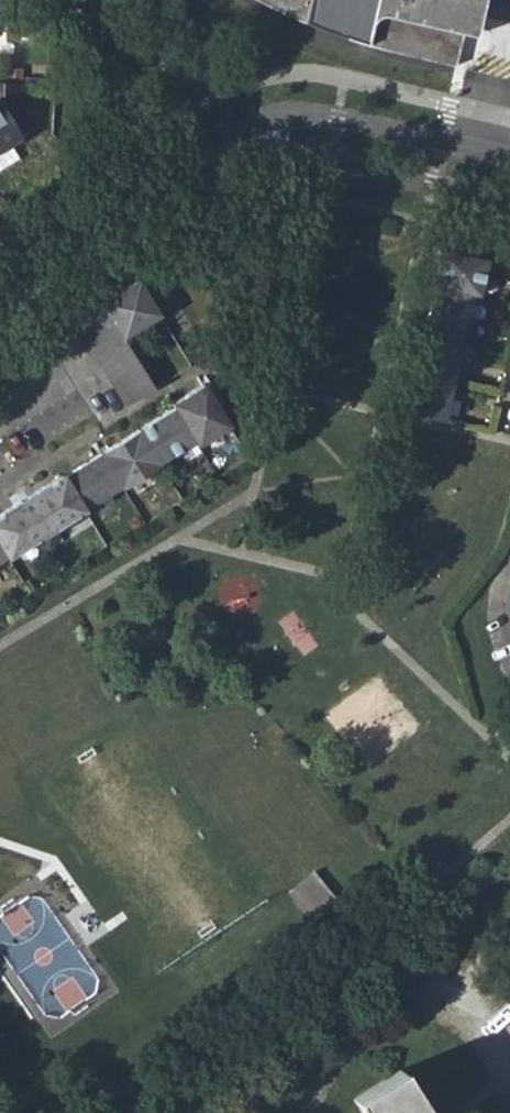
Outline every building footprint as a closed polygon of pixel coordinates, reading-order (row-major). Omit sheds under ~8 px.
[(305,23),(378,49),(455,67),(462,34),(464,26),(465,21),(463,17),(461,13),(457,11),(452,11),(449,12),(452,0),(260,0),(305,23)] [(449,12),(452,11),(457,11),(461,13),(463,17),(465,21),(464,26),(462,34),(473,37),(481,0),(452,0),(449,12)] [(19,85),(0,84),(0,153),(7,148),(20,140),(12,128),(18,124),(19,85)] [(7,148),(0,153),(0,170),(15,161),(7,148)] [(426,285),(430,287),(473,296),(477,297),(485,262),(433,250),(426,285)] [(159,311),(137,277),(101,299),(123,335),(159,311)] [(464,338),(473,296),(430,287),(420,328),(464,338)] [(154,385),(123,335),(101,299),(72,317),(125,403),(154,385)] [(464,338),(420,328),(410,372),(454,382),(464,338)] [(454,382),(410,372),(401,414),(445,424),(454,382)] [(169,398),(172,403),(192,434),(196,440),(227,420),(201,379),(169,398)] [(156,457),(192,434),(172,403),(136,426),(156,457)] [(156,457),(136,426),(99,449),(120,480),(122,484),(158,461),(156,457)] [(83,503),(120,480),(99,449),(63,472),(83,503)] [(6,552),(7,555),(85,505),(83,503),(63,472),(61,468),(0,506),(0,543),(6,552)] [(495,923),(509,949),(509,915),(495,923)] [(400,1071),(352,1101),(359,1112),(427,1112),(400,1071)]
